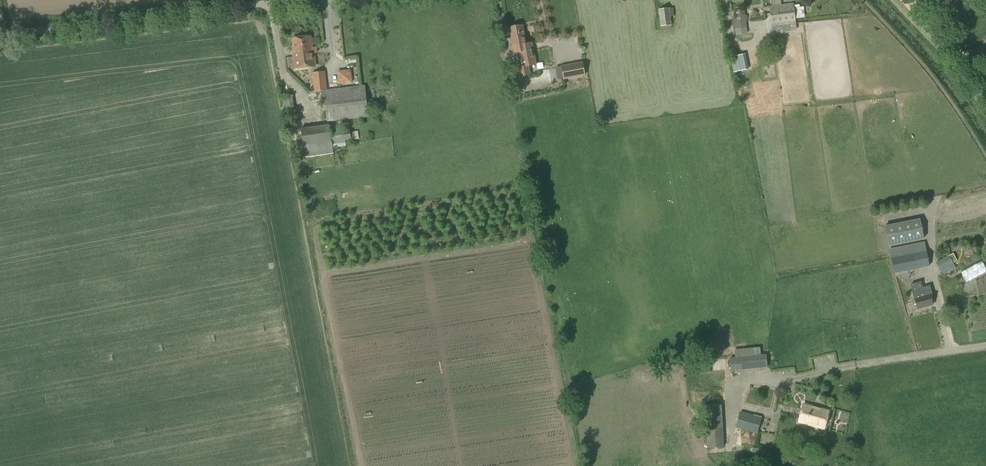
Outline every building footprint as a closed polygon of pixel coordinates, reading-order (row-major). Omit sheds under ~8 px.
[(796,24),(793,3),(769,6),(772,26),(773,33),(791,31),(790,24),(796,24)] [(660,27),(671,25),(669,8),(658,9),(660,27)] [(736,35),(747,34),(745,9),(733,11),(736,35)] [(521,44),(525,43),(521,24),(508,27),(512,46),(514,46),(515,52),(518,52),(523,51),(521,44)] [(523,51),(518,52),(521,66),(518,67),(519,74),(529,72),(528,65),(535,64),(531,42),(525,43),(521,44),(523,51)] [(299,56),(292,57),(294,67),(315,65),(313,48),(312,48),(311,47),(310,47),(310,50),(305,50),(305,54),(299,54),(299,56)] [(738,71),(748,70),(745,54),(735,56),(738,71)] [(563,80),(586,76),(583,62),(561,66),(563,80)] [(339,85),(352,83),(351,70),(337,71),(339,85)] [(327,90),(325,71),(312,73),(314,92),(322,91),(323,106),(325,106),(327,122),(369,117),(365,86),(327,90)] [(285,120),(296,118),(293,96),(282,97),(285,120)] [(330,132),(329,124),(301,128),(305,158),(334,154),(332,142),(351,140),(359,139),(358,131),(350,132),(350,129),(330,132)] [(924,239),(920,219),(884,226),(888,246),(924,239)] [(894,274),(929,267),(924,242),(889,249),(894,274)] [(942,275),(956,268),(949,256),(936,262),(942,275)] [(963,271),(969,284),(985,275),(985,263),(985,260),(963,271)] [(920,288),(919,282),(911,285),(910,285),(912,291),(917,309),(932,305),(930,296),(932,295),(929,286),(920,288)] [(731,371),(767,368),(766,355),(730,358),(731,371)] [(824,430),(829,411),(803,403),(798,423),(824,430)] [(707,448),(724,447),(722,405),(705,406),(707,448)] [(756,433),(761,418),(739,412),(735,427),(756,433)]
